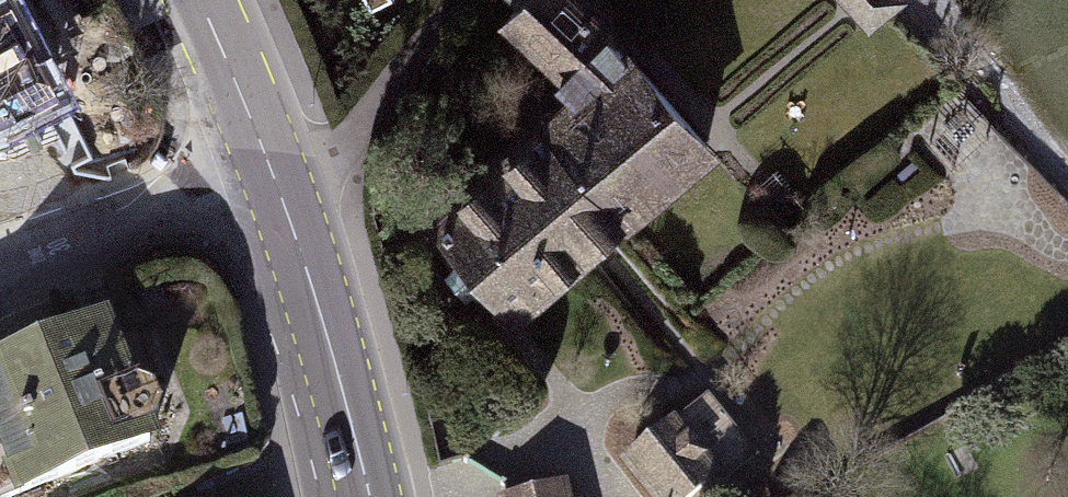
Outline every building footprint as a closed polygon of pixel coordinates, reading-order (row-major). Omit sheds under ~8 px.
[(406,13),(399,0),(367,0),(381,26),(406,13)] [(414,229),(496,328),(701,159),(569,0),(531,0),(489,35),(554,113),(414,229)] [(869,32),(904,0),(840,0),(869,32)] [(49,95),(0,13),(0,124),(49,95)] [(0,376),(0,496),(38,496),(139,454),(89,338),(0,376)] [(626,459),(655,496),(705,496),(724,482),(677,420),(626,459)] [(505,496),(572,496),(569,483),(505,496)]
